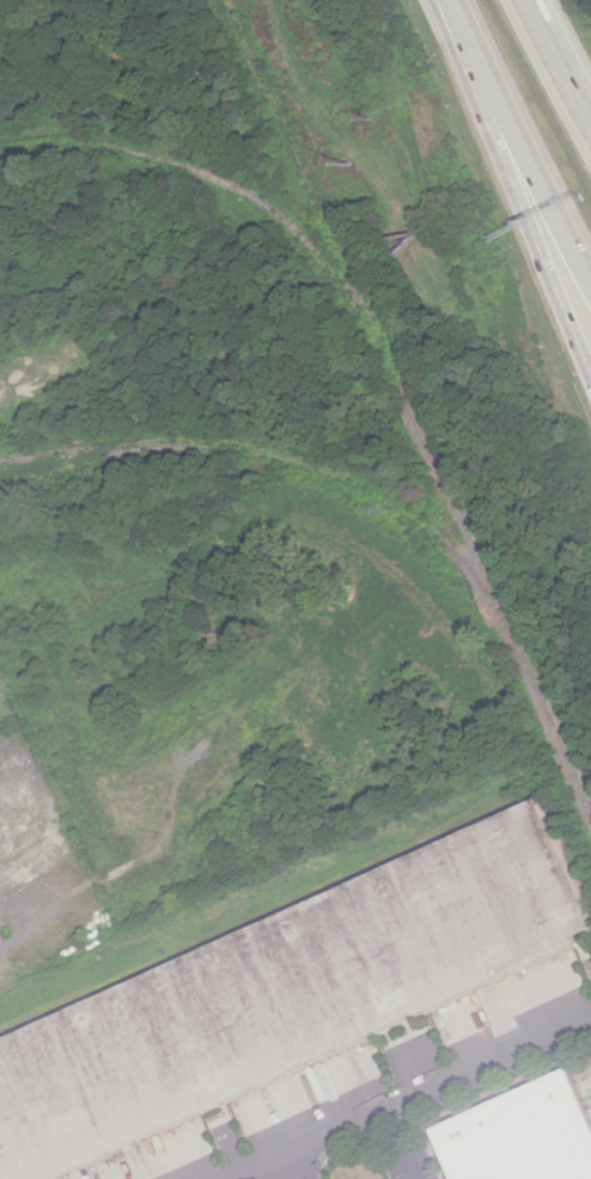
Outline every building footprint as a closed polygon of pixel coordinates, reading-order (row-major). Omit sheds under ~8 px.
[(590,941),(590,900),(544,798),(0,1044),(0,1178),(65,1178),(590,941)] [(577,1068),(590,1100),(590,1178),(460,1178),(438,1130),(577,1068)]
